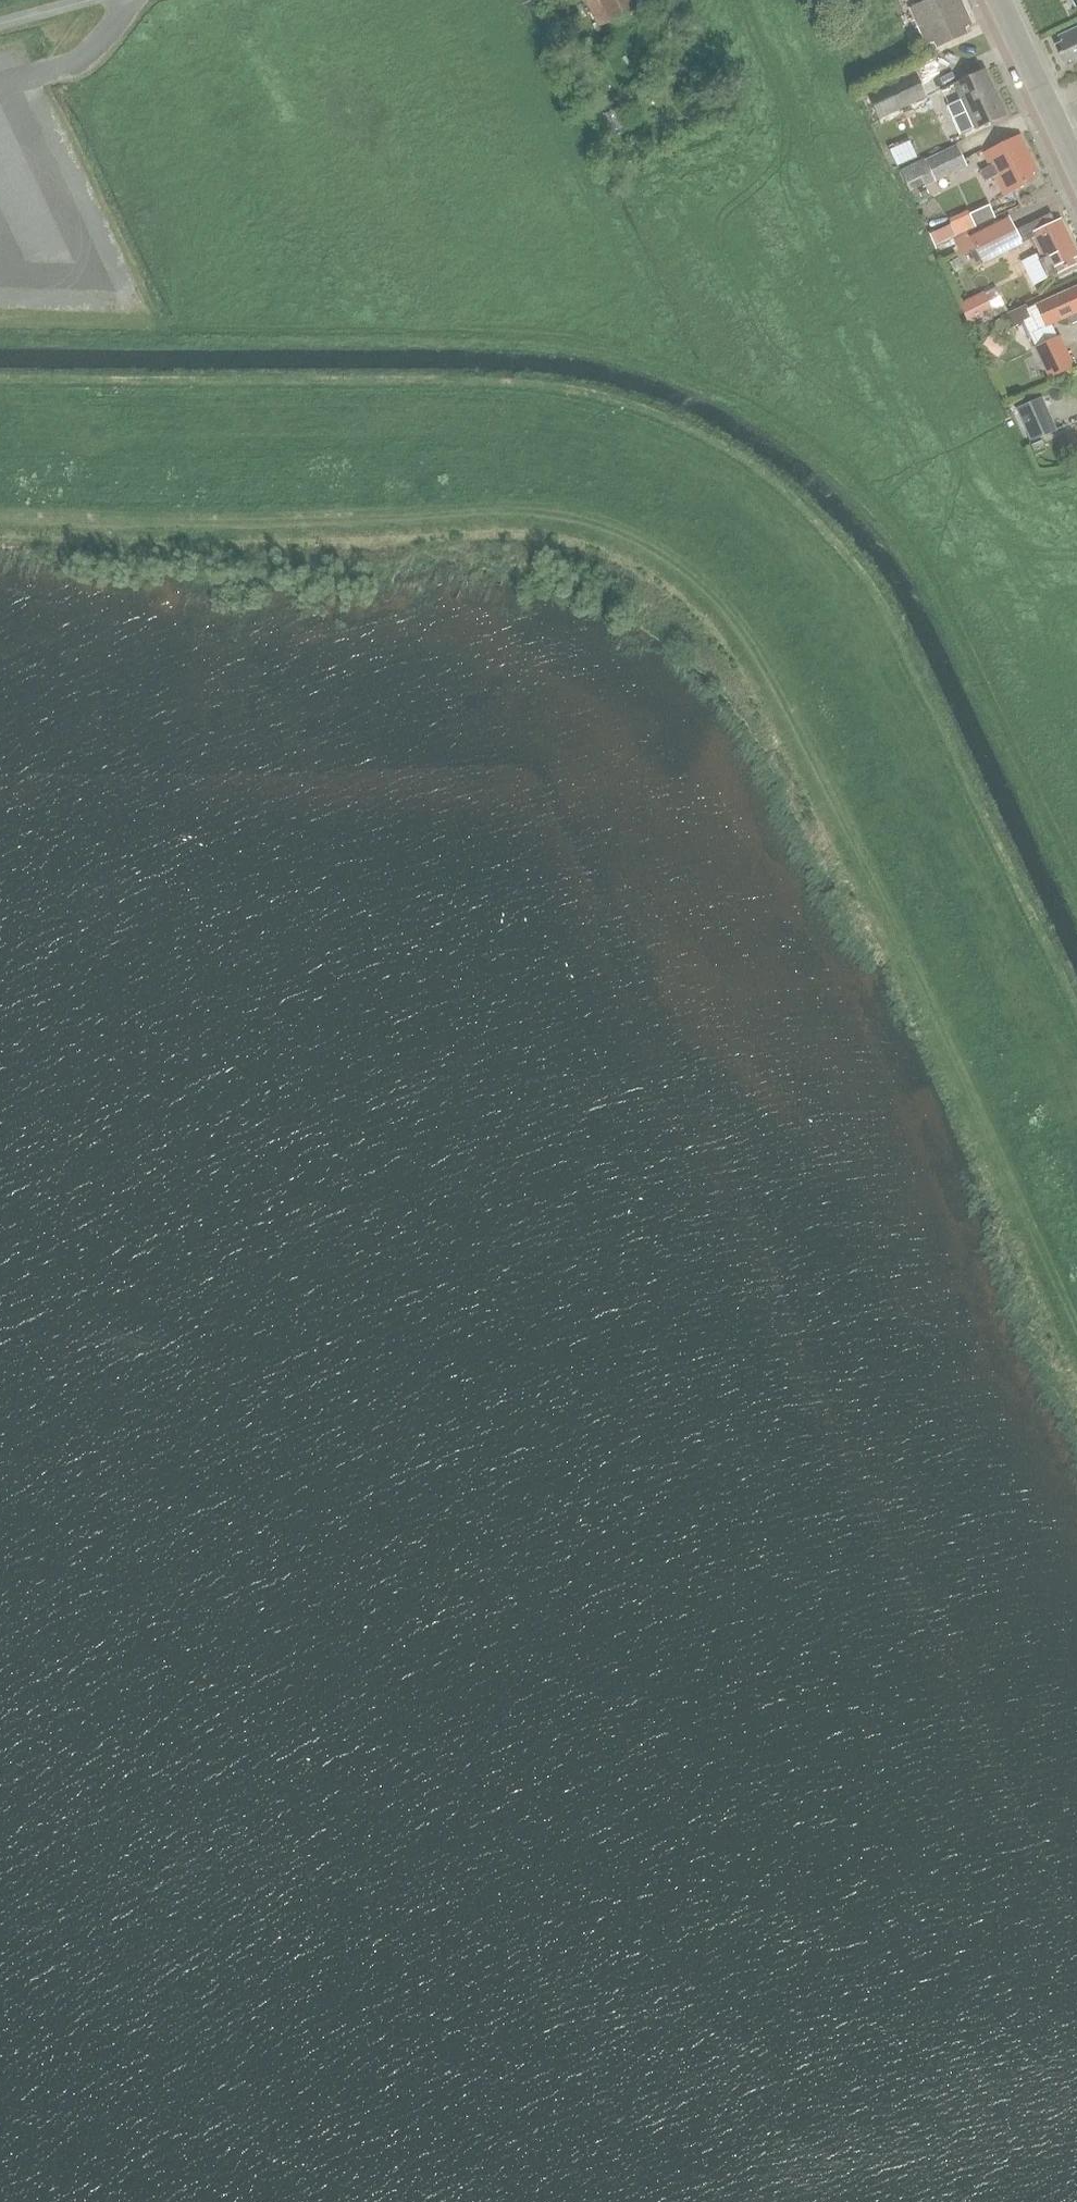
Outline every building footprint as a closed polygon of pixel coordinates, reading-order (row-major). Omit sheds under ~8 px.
[(634,0),(588,0),(600,27),(638,9),(634,0)] [(973,25),(962,0),(933,0),(912,9),(928,45),(936,41),(939,47),(968,34),(966,28),(973,25)] [(1066,42),(1058,46),(1065,63),(1072,59),(1075,65),(1076,64),(1076,29),(1064,35),(1066,42)] [(987,71),(956,86),(962,100),(947,107),(961,135),(975,128),(976,130),(1007,115),(987,71)] [(903,82),(867,98),(879,123),(920,104),(913,89),(907,92),(903,82)] [(1036,181),(1033,175),(1039,172),(1021,136),(986,154),(992,166),(982,171),(988,181),(997,177),(1006,196),(1036,181)] [(900,171),(910,193),(966,167),(956,145),(900,171)] [(926,188),(918,191),(922,198),(929,195),(926,188)] [(967,217),(973,230),(993,221),(987,208),(967,217)] [(1051,214),(1016,231),(1023,244),(1035,238),(1034,235),(1044,229),(1056,224),(1051,214)] [(1010,219),(969,239),(976,252),(983,267),(1024,246),(1023,244),(1016,231),(1010,219)] [(1034,235),(1035,238),(1043,254),(1038,256),(1048,277),(1049,277),(1076,264),(1073,259),(1076,257),(1076,249),(1063,220),(1056,223),(1056,224),(1044,229),(1034,235)] [(966,233),(953,240),(962,258),(976,252),(969,239),(966,233)] [(1037,254),(1022,262),(1033,285),(1049,277),(1048,277),(1038,256),(1037,254)] [(1039,306),(1048,327),(1052,325),(1068,318),(1071,325),(1076,323),(1076,289),(1042,304),(1039,306)] [(984,293),(959,305),(969,325),(994,313),(993,312),(984,293)] [(1031,319),(1024,322),(1037,350),(1059,340),(1052,325),(1048,327),(1039,306),(1027,311),(1031,319)] [(1027,311),(1025,307),(1002,317),(1008,330),(1024,322),(1031,319),(1027,311)] [(1009,344),(993,332),(984,345),(1000,357),(1009,344)] [(1037,350),(1035,351),(1049,382),(1075,370),(1060,339),(1059,340),(1037,350)] [(1042,398),(1016,410),(1031,444),(1058,432),(1042,398)]
